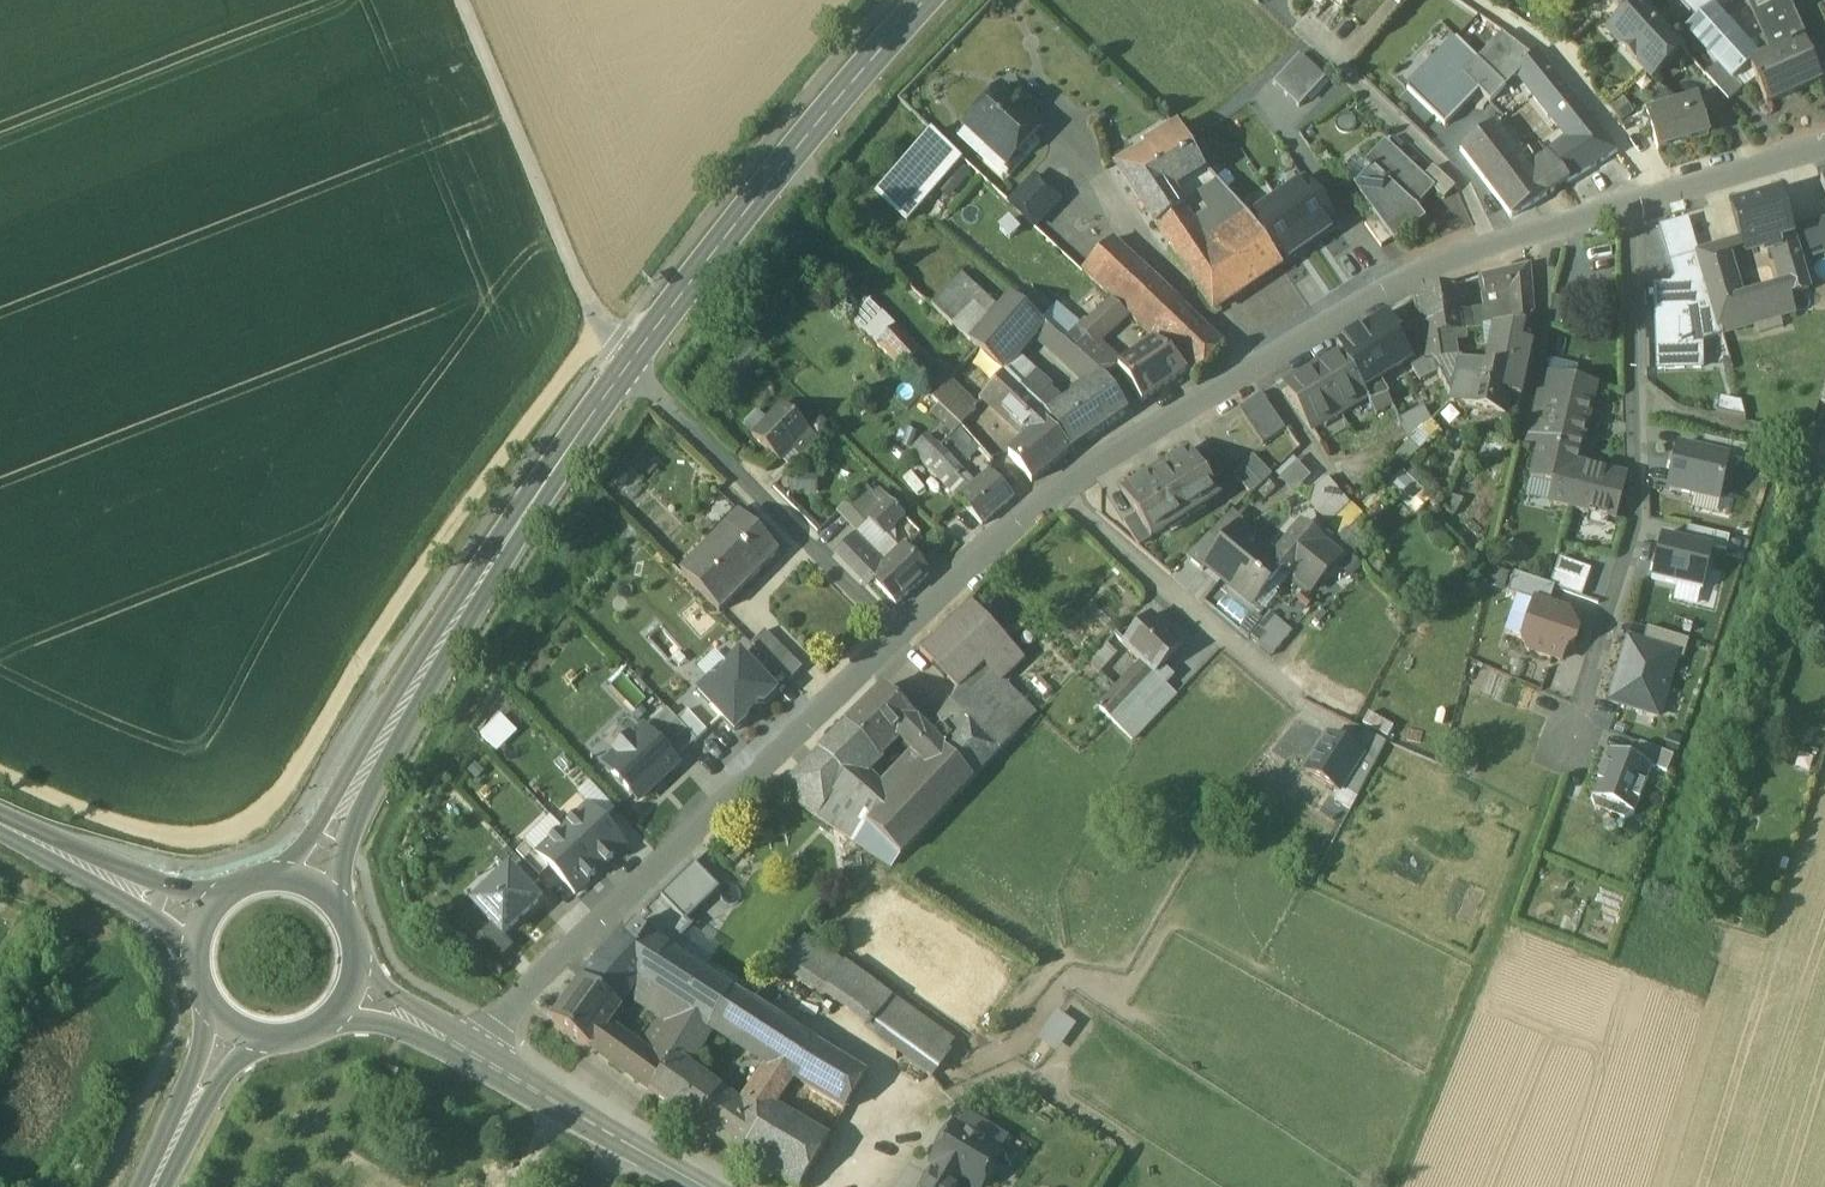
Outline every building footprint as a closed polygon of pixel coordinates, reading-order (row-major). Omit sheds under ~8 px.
[(1678,1),(1697,21),(1711,8),(1712,10),(1715,8),(1724,0),(1679,0),(1678,1)] [(1785,0),(1750,0),(1749,1),(1756,16),(1766,37),(1774,56),(1804,42),(1785,0)] [(1682,48),(1643,5),(1610,35),(1650,78),(1682,48)] [(1712,10),(1711,8),(1697,21),(1687,30),(1717,65),(1718,67),(1719,66),(1745,45),(1744,43),(1743,43),(1712,10)] [(1532,59),(1503,36),(1477,62),(1463,76),(1479,92),(1490,103),(1521,71),(1532,59)] [(1766,37),(1756,41),(1760,49),(1753,52),(1761,62),(1774,56),(1766,37)] [(1457,41),(1407,91),(1444,126),(1479,92),(1463,76),(1477,62),(1457,41)] [(1761,62),(1749,67),(1750,68),(1767,105),(1822,81),(1804,42),(1774,56),(1761,62)] [(1745,45),(1719,66),(1732,82),(1733,81),(1750,68),(1749,67),(1761,62),(1753,52),(1745,45)] [(1548,66),(1538,53),(1532,59),(1521,71),(1530,83),(1548,66)] [(1274,84),(1300,107),(1324,80),(1298,57),(1274,84)] [(1732,82),(1719,66),(1718,67),(1717,65),(1706,76),(1729,102),(1742,90),(1733,81),(1732,82)] [(1548,66),(1530,83),(1536,90),(1545,100),(1563,85),(1548,66)] [(1675,87),(1681,106),(1647,116),(1658,151),(1659,151),(1659,149),(1707,135),(1708,137),(1710,136),(1693,81),(1675,87)] [(1594,122),(1563,85),(1545,100),(1536,90),(1533,93),(1571,140),(1571,141),(1594,122)] [(1655,106),(1677,100),(1674,89),(1652,96),(1655,106)] [(1000,90),(967,125),(980,137),(977,140),(992,154),(1005,153),(1012,160),(1041,128),(1028,116),(1031,113),(1016,99),(1013,102),(1000,90)] [(1533,93),(1494,125),(1517,156),(1529,171),(1571,140),(1533,93)] [(912,116),(858,178),(879,196),(933,134),(912,116)] [(1571,140),(1529,171),(1547,195),(1617,151),(1594,122),(1571,141),(1571,140)] [(1517,156),(1494,125),(1461,152),(1484,182),(1517,156)] [(933,134),(879,196),(907,221),(961,159),(933,134)] [(1182,134),(1148,154),(1168,191),(1170,190),(1171,191),(1206,170),(1204,169),(1182,134)] [(1423,179),(1384,142),(1363,164),(1369,170),(1353,189),(1393,242),(1394,243),(1423,221),(1414,209),(1432,190),(1433,189),(1423,179)] [(1148,154),(1119,171),(1157,227),(1184,212),(1182,209),(1171,191),(1170,190),(1168,191),(1148,154)] [(1517,156),(1484,182),(1511,217),(1513,217),(1547,195),(1529,171),(1517,156)] [(1455,188),(1434,168),(1423,179),(1433,189),(1432,190),(1443,202),(1455,188)] [(1206,170),(1171,191),(1182,209),(1196,199),(1217,185),(1206,170)] [(1035,177),(1010,203),(1035,227),(1060,201),(1035,177)] [(1276,201),(1309,249),(1340,229),(1306,180),(1276,201)] [(1247,220),(1217,185),(1196,199),(1211,220),(1229,245),(1253,229),(1247,220)] [(1782,194),(1735,208),(1747,251),(1768,244),(1770,252),(1778,250),(1782,249),(1779,241),(1795,237),(1793,231),(1782,194)] [(1309,249),(1276,201),(1247,220),(1253,229),(1281,269),(1309,249)] [(1184,212),(1157,227),(1169,246),(1195,230),(1184,212)] [(1376,219),(1366,227),(1382,249),(1393,242),(1376,219)] [(1689,219),(1661,227),(1672,264),(1700,256),(1689,219)] [(1195,230),(1169,246),(1213,312),(1256,284),(1229,245),(1211,220),(1195,230)] [(1793,231),(1795,237),(1802,260),(1824,253),(1824,221),(1793,231)] [(1281,269),(1253,229),(1229,245),(1256,284),(1281,269)] [(1795,237),(1779,241),(1782,249),(1778,250),(1789,287),(1792,297),(1811,292),(1802,260),(1795,237)] [(1181,306),(1113,241),(1083,273),(1088,277),(1103,292),(1106,294),(1114,302),(1150,337),(1177,310),(1181,306)] [(1726,248),(1700,256),(1723,333),(1749,325),(1742,301),(1726,248)] [(1700,256),(1672,264),(1677,279),(1671,287),(1656,288),(1658,369),(1701,368),(1700,340),(1723,333),(1700,256)] [(1528,268),(1482,279),(1485,296),(1510,291),(1530,286),(1528,268)] [(1000,310),(961,274),(932,307),(971,343),(1000,310)] [(1103,292),(1088,277),(1082,284),(1096,298),(1103,292)] [(1530,286),(1510,291),(1514,329),(1518,329),(1524,328),(1533,316),(1530,286)] [(1789,287),(1742,301),(1749,325),(1796,311),(1792,297),(1789,287)] [(1457,288),(1418,295),(1423,325),(1462,318),(1457,288)] [(1106,294),(1076,321),(1081,326),(1088,326),(1113,303),(1114,302),(1106,294)] [(1000,310),(971,343),(999,369),(1031,332),(1040,321),(1012,297),(1000,310)] [(1113,303),(1088,326),(1081,326),(1079,329),(1088,338),(1096,345),(1126,317),(1113,303)] [(1177,310),(1150,337),(1194,378),(1221,350),(1177,310)] [(1076,321),(1065,312),(1049,329),(1063,342),(1075,352),(1088,338),(1079,329),(1081,326),(1076,321)] [(1399,332),(1387,314),(1337,344),(1343,355),(1363,390),(1408,363),(1410,361),(1395,336),(1400,334),(1399,332)] [(1462,318),(1423,325),(1429,360),(1433,358),(1437,367),(1457,363),(1454,343),(1466,341),(1465,333),(1464,334),(1462,318)] [(1419,320),(1399,332),(1400,334),(1395,336),(1410,361),(1408,363),(1421,382),(1439,372),(1437,367),(1433,358),(1429,360),(1424,362),(1419,320)] [(1049,329),(1040,321),(1031,332),(1053,352),(1063,342),(1049,329)] [(917,351),(894,329),(881,343),(903,365),(917,351)] [(1514,329),(1486,332),(1487,343),(1492,344),(1488,361),(1489,361),(1487,370),(1462,364),(1453,401),(1452,406),(1506,417),(1510,397),(1521,399),(1524,382),(1504,378),(1510,348),(1515,349),(1518,329),(1514,329)] [(1096,345),(1088,338),(1075,352),(1094,369),(1104,377),(1120,367),(1096,345)] [(1075,352),(1063,342),(1053,352),(1084,380),(1094,369),(1075,352)] [(1155,344),(1120,367),(1142,402),(1186,373),(1155,344)] [(1515,349),(1510,348),(1504,378),(1524,382),(1531,352),(1515,349)] [(1363,390),(1343,355),(1315,370),(1340,412),(1366,396),(1363,390)] [(1094,369),(1084,380),(1091,386),(1104,377),(1094,369)] [(1340,412),(1315,370),(1288,386),(1312,428),(1340,412)] [(1050,386),(1036,372),(1021,389),(1040,406),(1051,395),(1050,386)] [(1021,389),(1006,375),(986,397),(1000,412),(1021,389)] [(1534,480),(1556,485),(1552,503),(1616,518),(1624,483),(1626,478),(1576,467),(1594,387),(1545,376),(1529,442),(1542,445),(1534,480)] [(1091,386),(1049,415),(1052,419),(1052,420),(1071,449),(1127,411),(1106,379),(1104,377),(1091,386)] [(936,396),(964,422),(981,404),(953,378),(936,396)] [(1040,406),(1021,389),(1000,412),(1027,438),(1029,440),(1048,424),(1052,420),(1052,419),(1049,415),(1045,411),(1040,406)] [(1286,430),(1262,395),(1239,411),(1263,446),(1286,430)] [(809,430),(784,406),(754,437),(779,461),(791,449),(809,430)] [(1423,409),(1398,422),(1409,443),(1431,422),(1423,409)] [(1048,424),(1029,440),(1027,438),(1008,455),(1032,482),(1070,450),(1048,424)] [(1432,424),(1409,447),(1417,455),(1440,431),(1432,424)] [(983,450),(963,428),(961,426),(949,439),(970,462),(983,450)] [(809,430),(791,449),(802,459),(819,440),(809,430)] [(946,457),(925,436),(911,449),(932,469),(941,461),(946,457)] [(1706,439),(1703,453),(1729,459),(1744,462),(1747,448),(1706,439)] [(1417,455),(1409,447),(1398,458),(1406,466),(1417,455)] [(1668,490),(1718,502),(1729,459),(1703,453),(1678,447),(1668,490)] [(1223,475),(1208,450),(1195,457),(1211,483),(1223,475)] [(1191,451),(1123,493),(1136,514),(1151,539),(1219,497),(1211,483),(1195,457),(1191,451)] [(1254,456),(1233,476),(1252,496),(1272,476),(1254,456)] [(969,492),(941,461),(932,469),(932,473),(959,502),(960,501),(959,500),(969,492)] [(969,492),(959,500),(960,501),(982,525),(1013,498),(990,474),(969,492)] [(1349,505),(1327,479),(1316,489),(1321,496),(1311,505),(1328,525),(1349,505)] [(878,500),(867,488),(847,506),(866,525),(869,523),(885,507),(878,500)] [(885,507),(869,523),(882,537),(904,515),(884,494),(878,500),(885,507)] [(1151,539),(1136,514),(1123,522),(1138,547),(1151,539)] [(741,516),(711,546),(748,583),(779,554),(741,516)] [(1323,545),(1301,526),(1273,560),(1284,569),(1283,570),(1311,593),(1339,560),(1322,546),(1323,545)] [(1689,528),(1686,542),(1714,548),(1727,551),(1731,538),(1689,528)] [(1223,547),(1208,566),(1209,567),(1254,605),(1283,570),(1284,569),(1273,560),(1237,530),(1223,547)] [(1210,536),(1187,559),(1203,573),(1209,567),(1208,566),(1223,547),(1210,536)] [(1652,579),(1704,591),(1714,548),(1686,542),(1662,536),(1652,579)] [(884,567),(854,537),(836,553),(868,585),(873,579),(873,578),(884,567)] [(711,546),(681,575),(719,613),(748,583),(711,546)] [(884,567),(873,578),(873,579),(897,604),(929,574),(904,548),(884,567)] [(1586,594),(1594,567),(1562,557),(1554,584),(1586,594)] [(1555,588),(1515,575),(1509,595),(1534,603),(1535,602),(1548,607),(1555,588)] [(1548,607),(1535,602),(1534,603),(1522,640),(1529,652),(1559,662),(1564,650),(1573,644),(1577,635),(1567,613),(1548,607)] [(972,606),(921,654),(957,691),(1008,643),(972,606)] [(1274,656),(1296,631),(1274,612),(1252,637),(1274,656)] [(1152,618),(1126,646),(1144,663),(1156,674),(1163,666),(1182,646),(1152,618)] [(1643,628),(1637,647),(1683,661),(1689,642),(1643,628)] [(802,669),(765,632),(752,645),(789,682),(802,669)] [(1008,643),(957,691),(930,734),(942,747),(944,749),(980,711),(1012,742),(1037,716),(1003,681),(1025,661),(1008,643)] [(1606,701),(1657,717),(1676,659),(1637,647),(1625,643),(1606,701)] [(712,678),(728,660),(717,650),(701,668),(712,678)] [(699,694),(735,732),(776,693),(741,655),(699,694)] [(1144,663),(1124,685),(1135,695),(1156,674),(1144,663)] [(1175,676),(1163,666),(1156,674),(1167,685),(1175,676)] [(1135,695),(1111,721),(1133,741),(1177,695),(1167,685),(1156,674),(1135,695)] [(1124,685),(1100,710),(1111,721),(1135,695),(1124,685)] [(916,720),(885,689),(848,726),(878,757),(897,739),(916,720)] [(702,736),(710,727),(689,708),(681,717),(702,736)] [(646,731),(676,762),(697,742),(666,711),(646,731)] [(1012,742),(980,711),(944,749),(975,781),(1012,742)] [(930,734),(916,720),(897,739),(924,767),(942,747),(930,734)] [(878,757),(848,726),(821,753),(851,784),(865,770),(878,757)] [(605,769),(637,802),(678,763),(676,762),(646,731),(646,730),(633,742),(630,738),(615,753),(618,756),(605,769)] [(1387,743),(1365,731),(1353,751),(1363,757),(1375,765),(1387,743)] [(1353,751),(1330,737),(1307,773),(1341,793),(1363,757),(1353,751)] [(1641,744),(1634,761),(1668,774),(1675,757),(1641,744)] [(892,799),(868,824),(902,857),(975,781),(944,749),(942,747),(924,767),(892,799)] [(1634,761),(1610,752),(1588,807),(1631,823),(1653,768),(1634,761)] [(892,799),(865,770),(851,784),(821,753),(779,793),(890,868),(902,857),(868,824),(892,799)] [(1375,765),(1363,757),(1341,793),(1355,802),(1375,765)] [(589,806),(564,830),(602,870),(627,846),(589,806)] [(564,830),(538,854),(576,894),(602,870),(564,830)] [(519,862),(508,873),(529,894),(540,883),(519,862)] [(705,880),(692,868),(662,898),(681,916),(710,888),(705,880)] [(474,906),(504,937),(538,904),(529,894),(508,873),(474,906)] [(662,898),(632,924),(596,962),(633,990),(640,980),(647,984),(668,948),(670,949),(692,927),(681,916),(662,898)] [(950,1042),(810,942),(789,967),(930,1068),(950,1042)] [(670,949),(668,948),(647,984),(685,1008),(698,1017),(711,1025),(733,992),(711,977),(670,949)] [(633,990),(596,962),(552,1021),(590,1049),(604,1029),(633,990)] [(749,1003),(733,992),(711,1025),(712,1027),(771,1066),(793,1080),(816,1046),(749,1003)] [(685,1008),(650,1063),(663,1073),(670,1061),(698,1017),(685,1008)] [(1060,1008),(1041,1037),(1061,1051),(1081,1022),(1060,1008)] [(711,1025),(698,1017),(670,1061),(679,1067),(688,1062),(712,1027),(711,1025)] [(650,1063),(604,1029),(590,1049),(650,1093),(663,1073),(650,1063)] [(816,1046),(793,1080),(847,1112),(867,1076),(817,1045),(816,1046)] [(679,1067),(670,1061),(663,1073),(650,1093),(697,1127),(698,1126),(713,1102),(718,1094),(679,1067)] [(736,1117),(713,1102),(698,1126),(741,1155),(774,1108),(793,1080),(771,1066),(736,1117)] [(774,1108),(741,1155),(794,1186),(801,1186),(829,1141),(774,1108)] [(955,1127),(932,1164),(937,1167),(924,1186),(959,1186),(962,1182),(970,1186),(981,1186),(1001,1154),(976,1139),(984,1126),(967,1116),(959,1129),(955,1127)]
